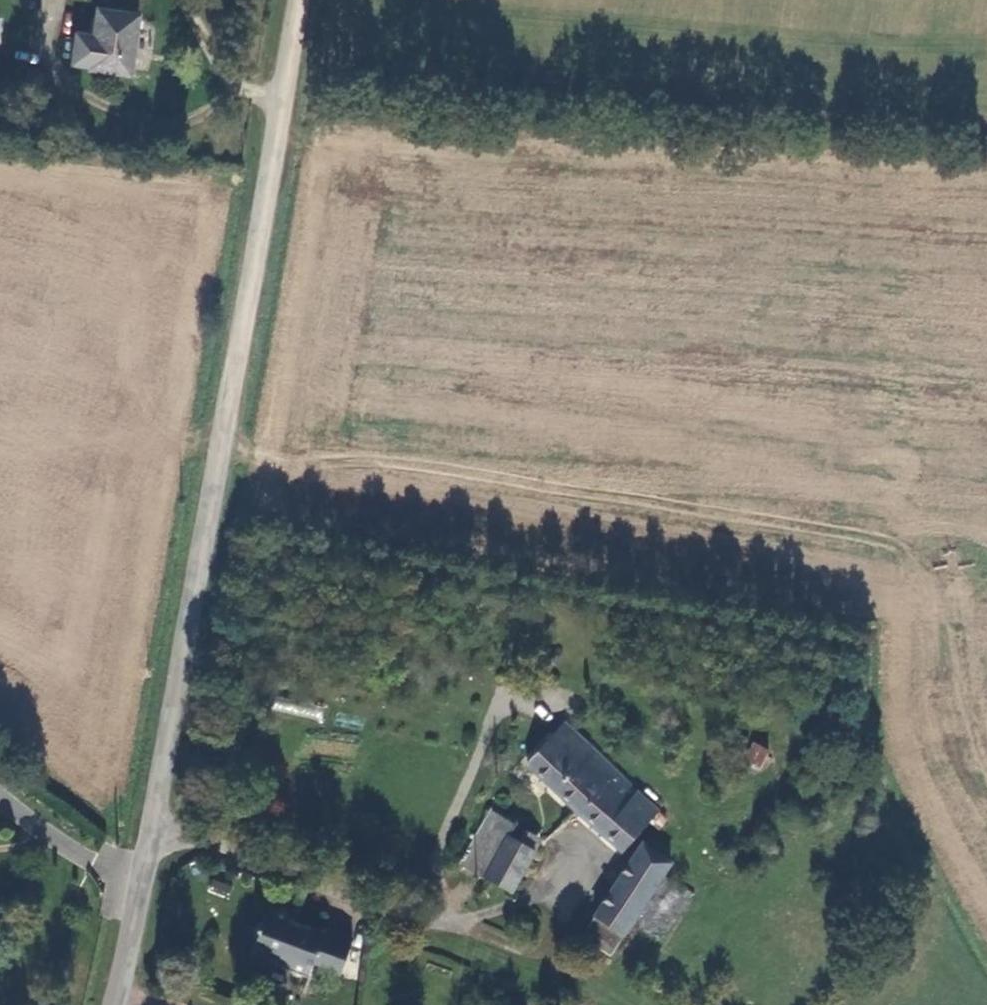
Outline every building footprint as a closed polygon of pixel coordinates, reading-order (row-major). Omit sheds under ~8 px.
[(83,74),(129,80),(130,69),(149,71),(155,25),(136,23),(137,14),(94,9),(91,37),(73,35),(69,66),(84,68),(83,74)] [(520,758),(630,861),(670,819),(561,716),(520,758)] [(760,770),(769,750),(752,742),(743,762),(760,770)] [(494,809),(464,862),(487,875),(517,822),(494,809)] [(532,830),(517,822),(487,875),(511,889),(534,847),(525,841),(532,830)] [(590,935),(610,950),(671,873),(646,852),(589,924),(595,928),(590,935)] [(211,878),(206,891),(226,897),(230,885),(211,878)] [(293,910),(272,903),(268,916),(263,914),(254,934),(259,936),(250,957),(275,967),(277,961),(294,968),(296,962),(312,969),(313,965),(340,977),(355,941),(292,914),(293,910)] [(595,928),(589,924),(581,935),(605,956),(610,950),(590,935),(595,928)]
